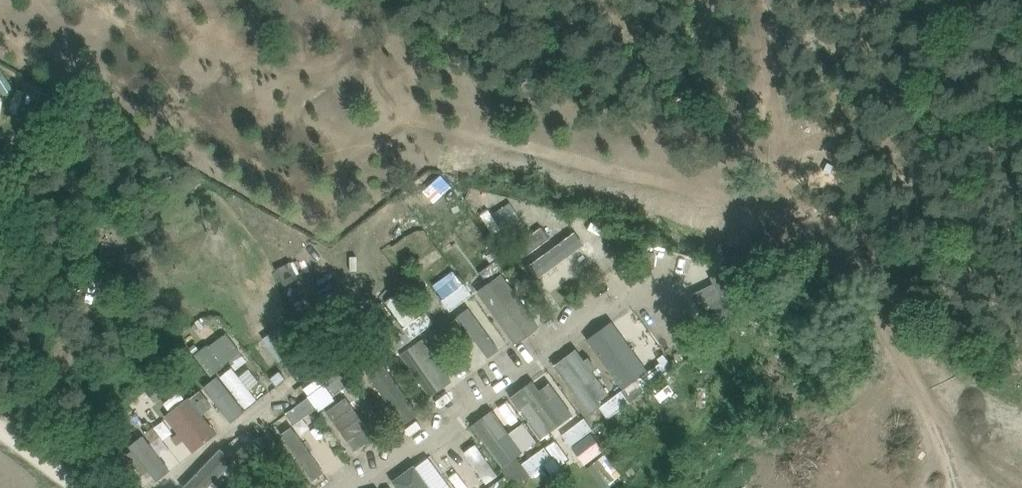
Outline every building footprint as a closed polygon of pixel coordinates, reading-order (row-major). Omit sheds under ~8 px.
[(484,216),(495,234),(521,218),(510,200),(484,216)] [(542,228),(520,244),(528,255),(550,239),(542,228)] [(576,232),(527,267),(530,270),(537,280),(585,245),(576,232)] [(503,256),(481,272),(489,284),(512,267),(503,256)] [(296,258),(280,269),(291,286),(307,275),(296,258)] [(736,275),(695,295),(710,327),(751,308),(736,275)] [(501,277),(479,293),(515,342),(537,326),(501,277)] [(465,284),(442,300),(450,312),(473,295),(465,284)] [(458,318),(449,325),(454,331),(464,324),(489,358),(500,350),(469,309),(458,317),(458,318)] [(426,312),(404,329),(412,340),(434,323),(426,312)] [(611,323),(589,339),(624,388),(635,380),(630,373),(641,365),(611,323)] [(283,325),(264,339),(281,362),(300,348),(283,325)] [(207,345),(194,355),(211,377),(224,367),(223,367),(241,352),(226,333),(208,347),(207,345)] [(423,339),(401,355),(430,398),(453,382),(439,362),(447,357),(439,345),(431,351),(423,339)] [(386,341),(364,357),(372,369),(395,352),(386,341)] [(577,349),(554,366),(590,415),(603,405),(599,401),(609,394),(594,372),(598,369),(589,358),(585,361),(577,349)] [(663,365),(640,381),(647,390),(670,374),(676,369),(666,355),(660,360),(663,365)] [(232,368),(221,378),(237,398),(246,409),(257,400),(232,368)] [(348,369),(325,386),(333,397),(356,381),(348,369)] [(169,375),(147,391),(156,403),(177,387),(169,375)] [(218,377),(204,388),(232,423),(245,412),(218,377)] [(533,381),(511,398),(542,440),(574,416),(550,384),(540,391),(533,381)] [(640,381),(624,393),(631,402),(647,390),(640,381)] [(317,391),(309,397),(317,409),(333,397),(325,386),(317,391)] [(190,398),(165,417),(194,453),(218,434),(203,414),(213,407),(201,391),(191,399),(190,398)] [(624,393),(602,409),(608,418),(631,402),(624,393)] [(309,397),(286,414),(295,425),(317,409),(309,397)] [(347,398),(327,412),(355,451),(375,437),(347,398)] [(492,410),(471,426),(503,468),(501,469),(506,476),(506,477),(515,487),(517,487),(531,476),(517,458),(524,452),(492,410)] [(587,421),(565,437),(572,447),(594,430),(587,421)] [(292,427),(282,435),(286,440),(285,441),(314,481),(325,473),(297,433),(296,433),(292,427)] [(591,434),(573,447),(585,464),(604,451),(591,434)] [(133,451),(128,454),(138,466),(136,467),(143,476),(149,471),(157,482),(171,470),(144,436),(130,447),(133,451)] [(247,443),(233,457),(243,466),(257,452),(247,443)] [(183,487),(209,487),(234,461),(222,449),(183,487)] [(458,487),(478,487),(449,449),(435,459),(458,487)] [(548,449),(526,465),(533,475),(555,459),(548,449)] [(125,451),(115,459),(128,474),(138,466),(125,451)] [(588,469),(603,487),(607,487),(622,475),(605,455),(588,469)] [(392,482),(397,487),(432,487),(415,465),(392,482)] [(490,487),(515,487),(506,477),(506,476),(490,487)]
